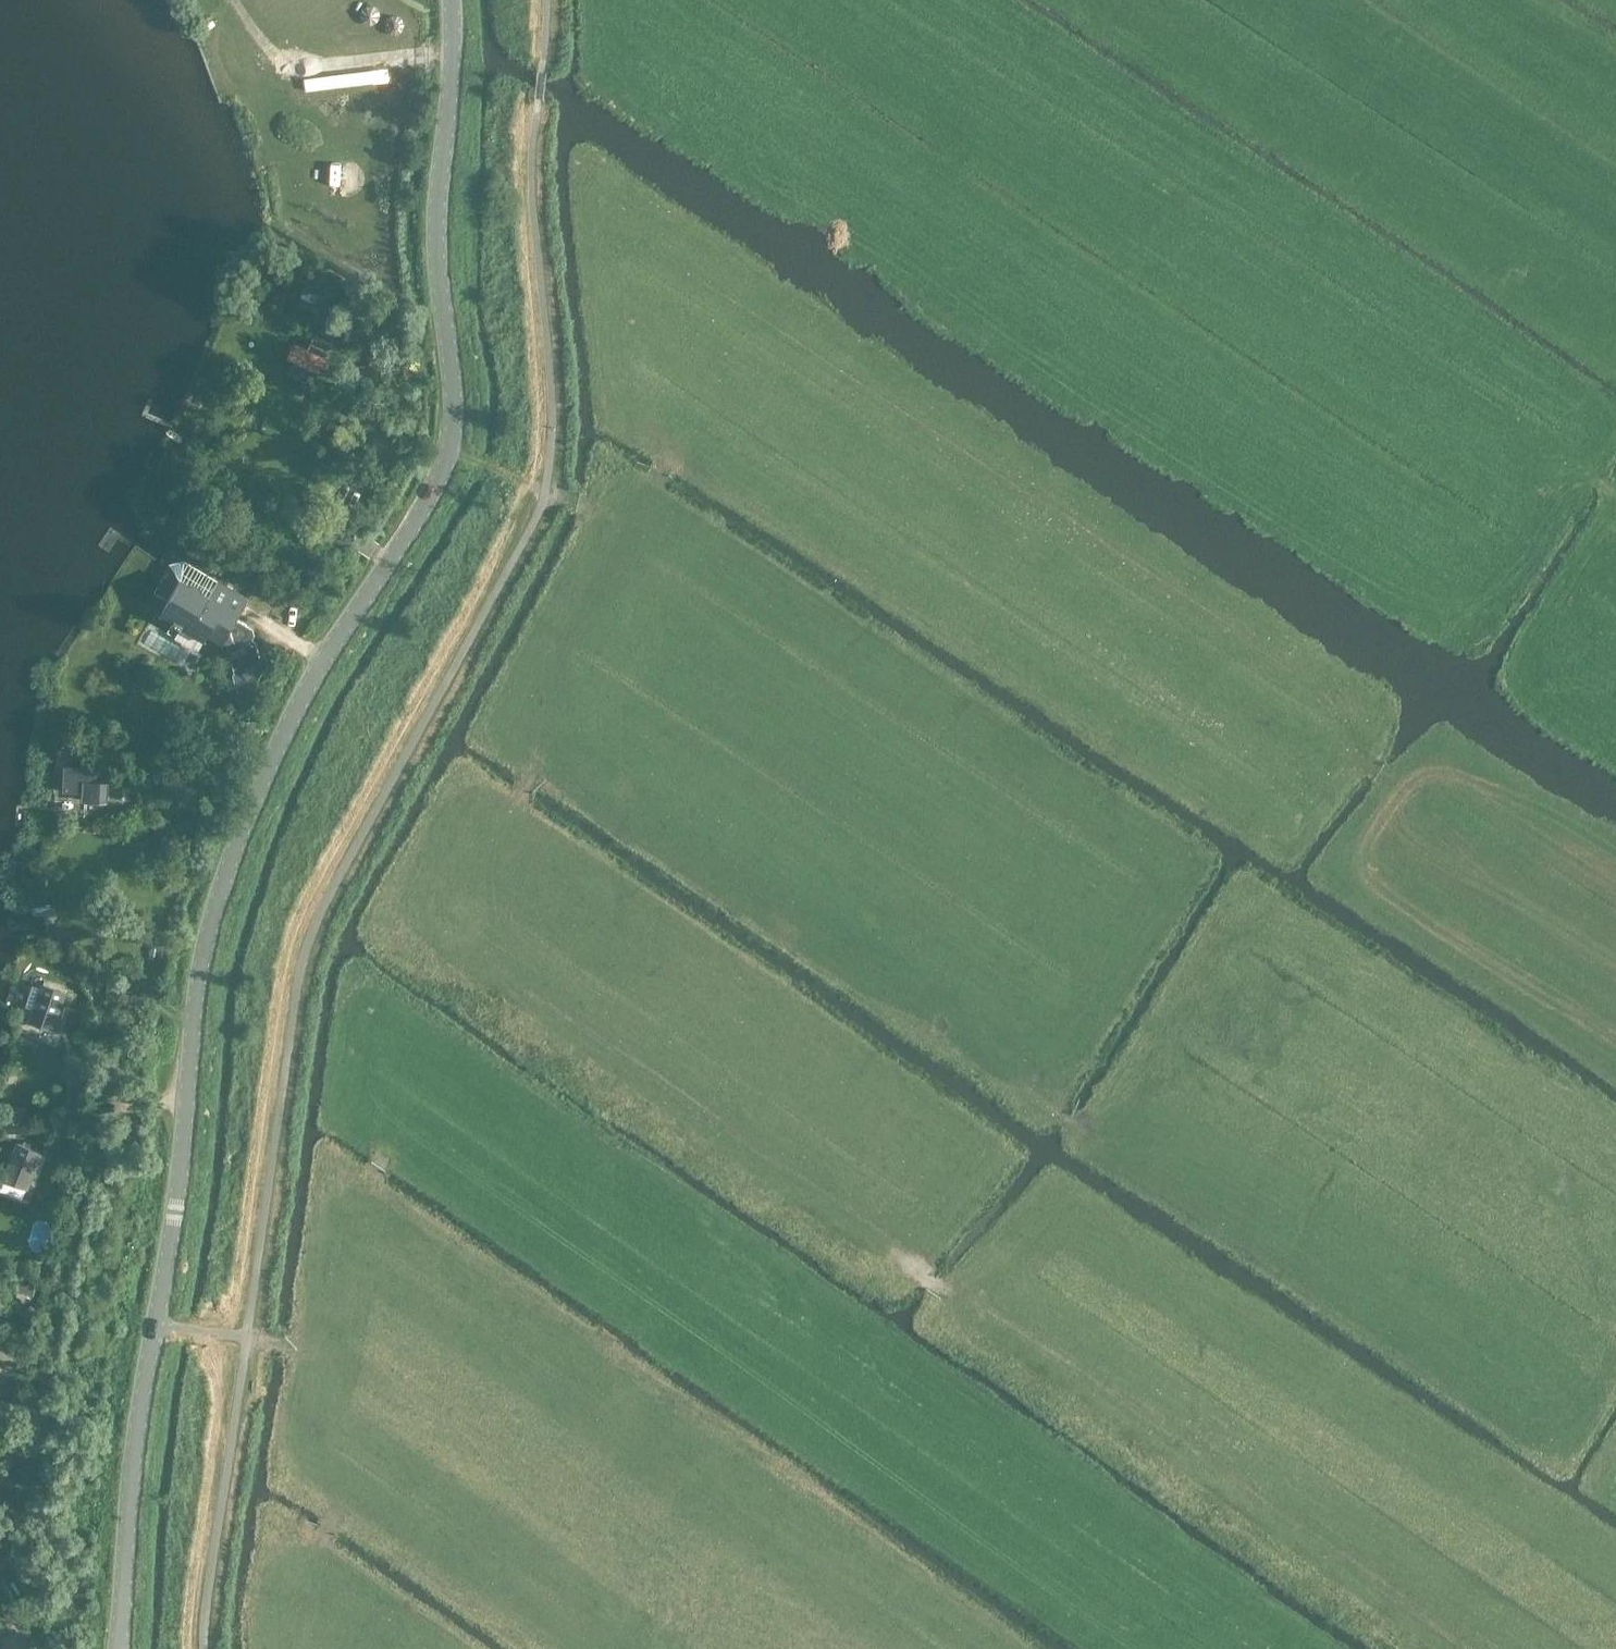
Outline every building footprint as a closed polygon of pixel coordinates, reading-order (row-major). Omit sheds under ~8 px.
[(306,89),(392,78),(390,65),(304,76),(306,89)] [(326,355),(291,343),(285,361),(320,373),(326,355)] [(263,667),(263,666),(255,640),(250,637),(246,624),(238,618),(249,599),(184,560),(170,563),(182,577),(161,614),(206,641),(209,635),(223,643),(228,642),(235,670),(234,676),(237,688),(251,695),(263,667)] [(65,766),(63,792),(83,793),(82,802),(108,803),(109,783),(92,782),(93,768),(65,766)] [(67,992),(42,983),(30,1020),(54,1028),(67,992)] [(41,1151),(18,1142),(4,1177),(27,1187),(41,1151)]
